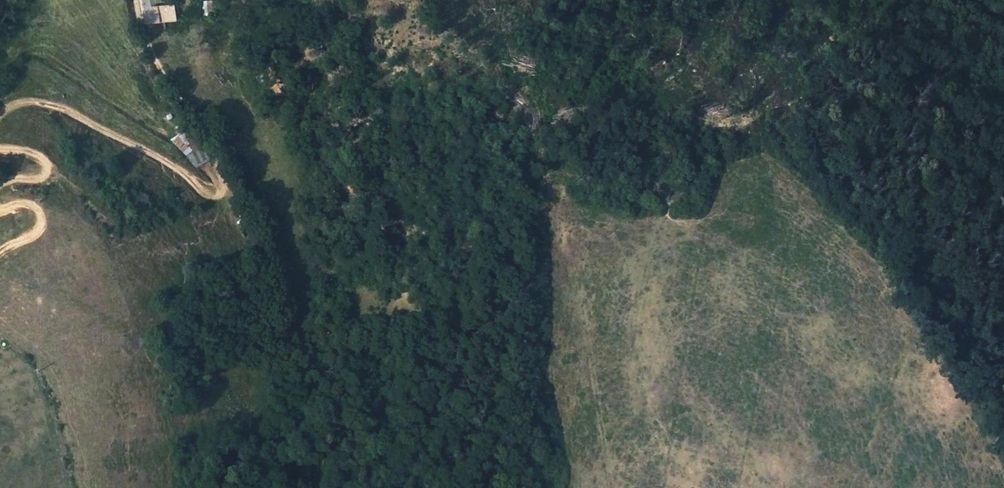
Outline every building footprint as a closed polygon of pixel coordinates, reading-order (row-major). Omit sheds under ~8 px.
[(142,8),(145,24),(179,21),(178,16),(175,16),(174,6),(142,8)] [(193,130),(176,136),(190,170),(207,163),(193,130)]
